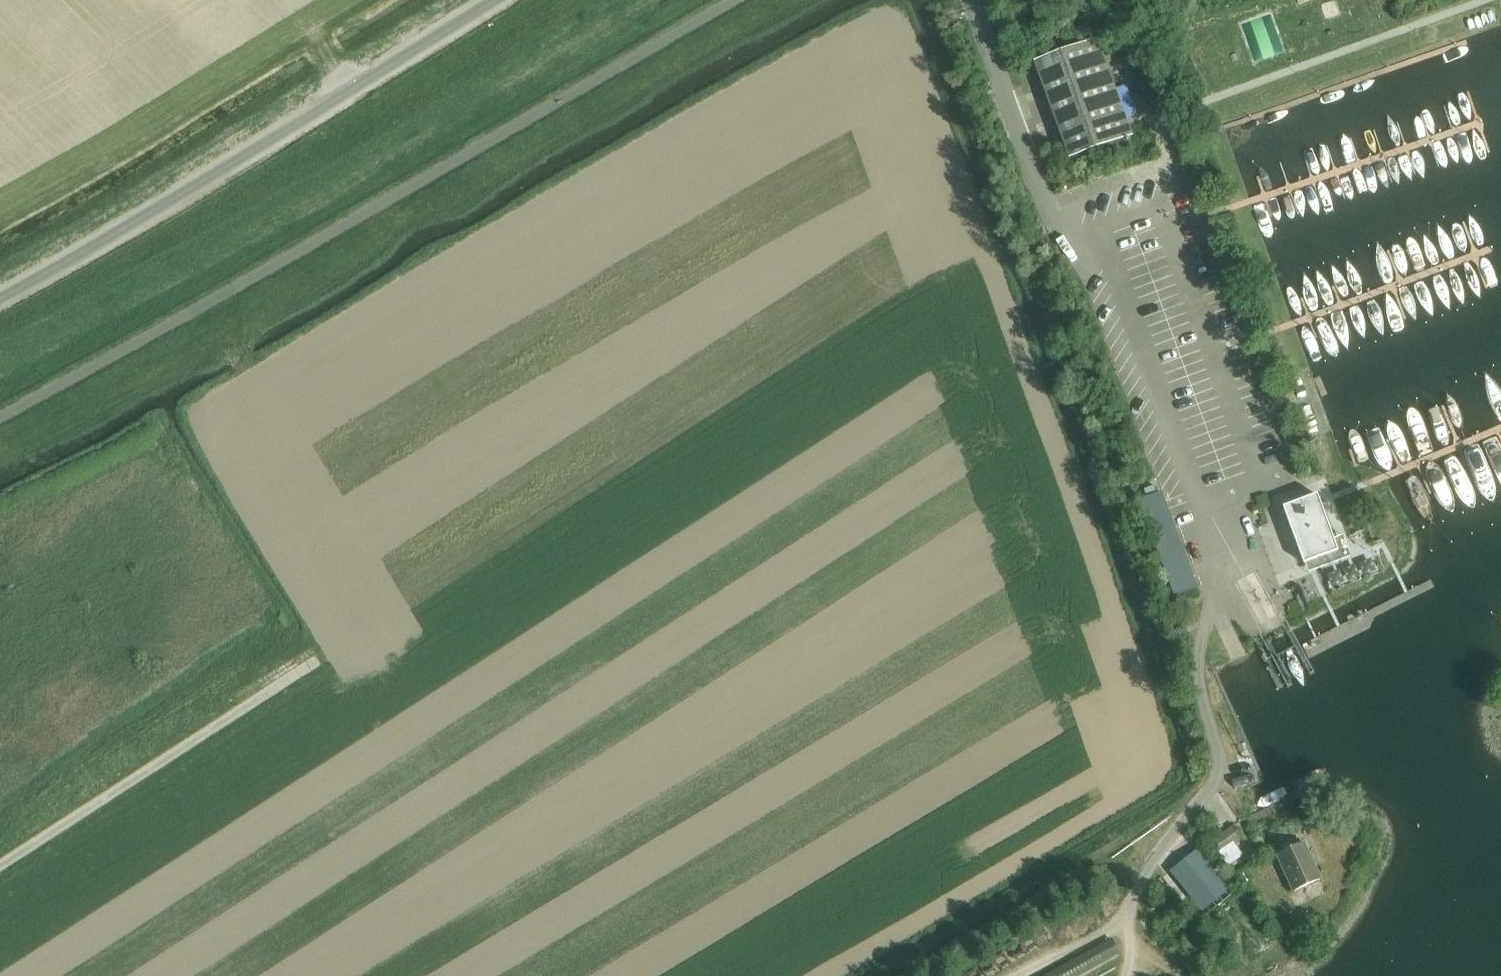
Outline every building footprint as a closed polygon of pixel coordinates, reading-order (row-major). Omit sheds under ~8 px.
[(1037,64),(1069,152),(1071,158),(1130,136),(1096,42),(1037,64)] [(1117,77),(1120,86),(1127,84),(1124,74),(1117,77)] [(1162,502),(1165,501),(1157,480),(1153,482),(1139,487),(1147,508),(1162,502)] [(1323,494),(1290,507),(1312,564),(1345,551),(1323,494)] [(1175,534),(1177,533),(1167,507),(1164,508),(1150,513),(1160,539),(1175,534)] [(1196,589),(1198,588),(1182,547),(1180,547),(1161,554),(1177,596),(1196,589)] [(1235,827),(1214,840),(1222,852),(1242,838),(1235,827)] [(1322,880),(1305,843),(1277,856),(1293,893),(1322,880)] [(1230,887),(1207,860),(1198,850),(1192,855),(1191,854),(1179,865),(1180,865),(1172,872),(1204,909),(1230,887)] [(1113,940),(1047,975),(1082,975),(1121,955),(1113,940)]
